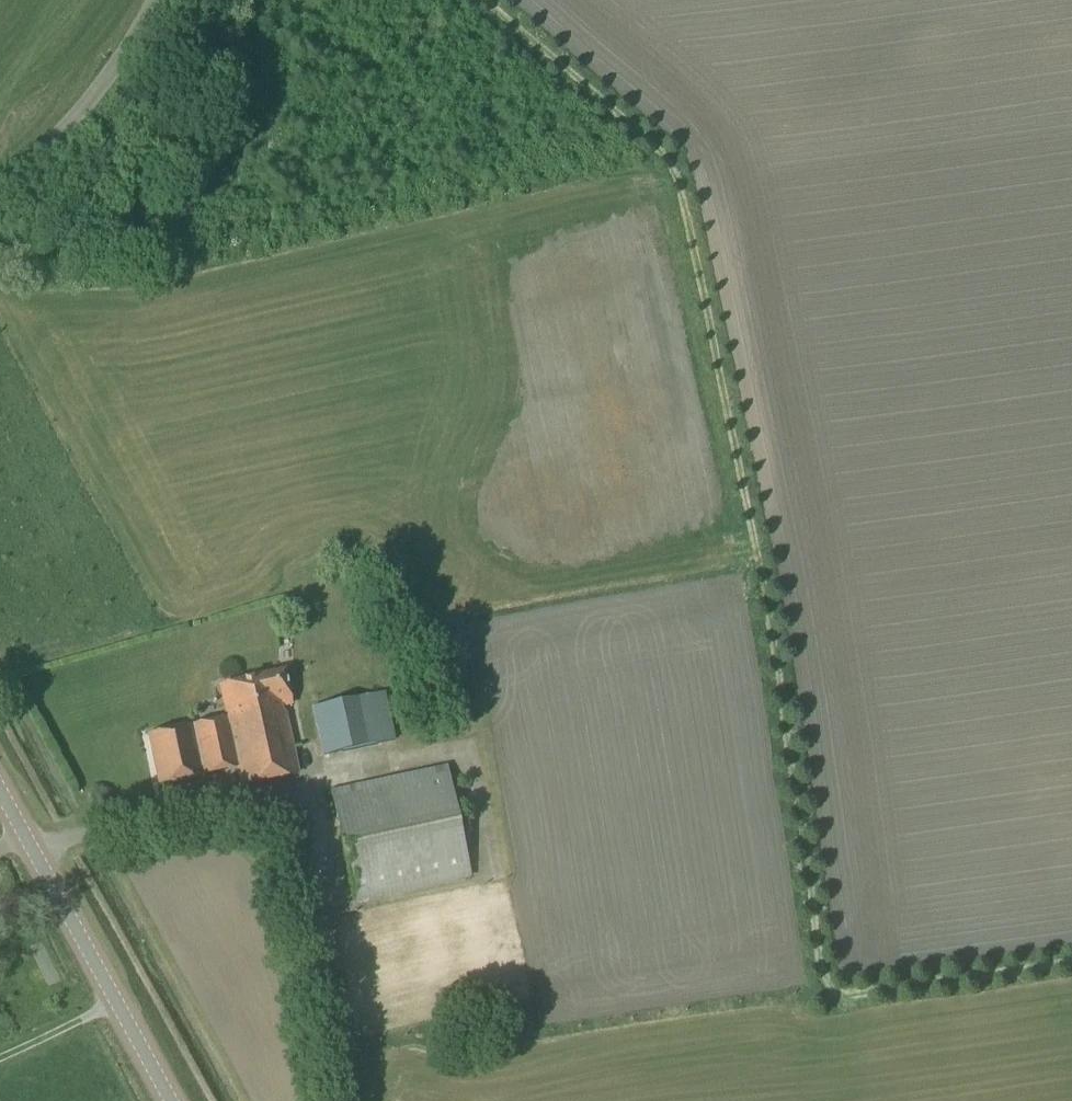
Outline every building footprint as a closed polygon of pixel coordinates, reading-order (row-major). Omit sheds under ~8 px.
[(166,66),(169,62),(170,60),(164,57),(160,63),(166,66)] [(280,707),(291,705),(284,671),(220,685),(227,718),(148,735),(158,785),(237,768),(241,786),(297,774),(284,712),(281,713),(280,707)] [(323,756),(394,740),(384,693),(313,708),(323,756)] [(355,902),(470,877),(446,767),(331,793),(355,902)]
